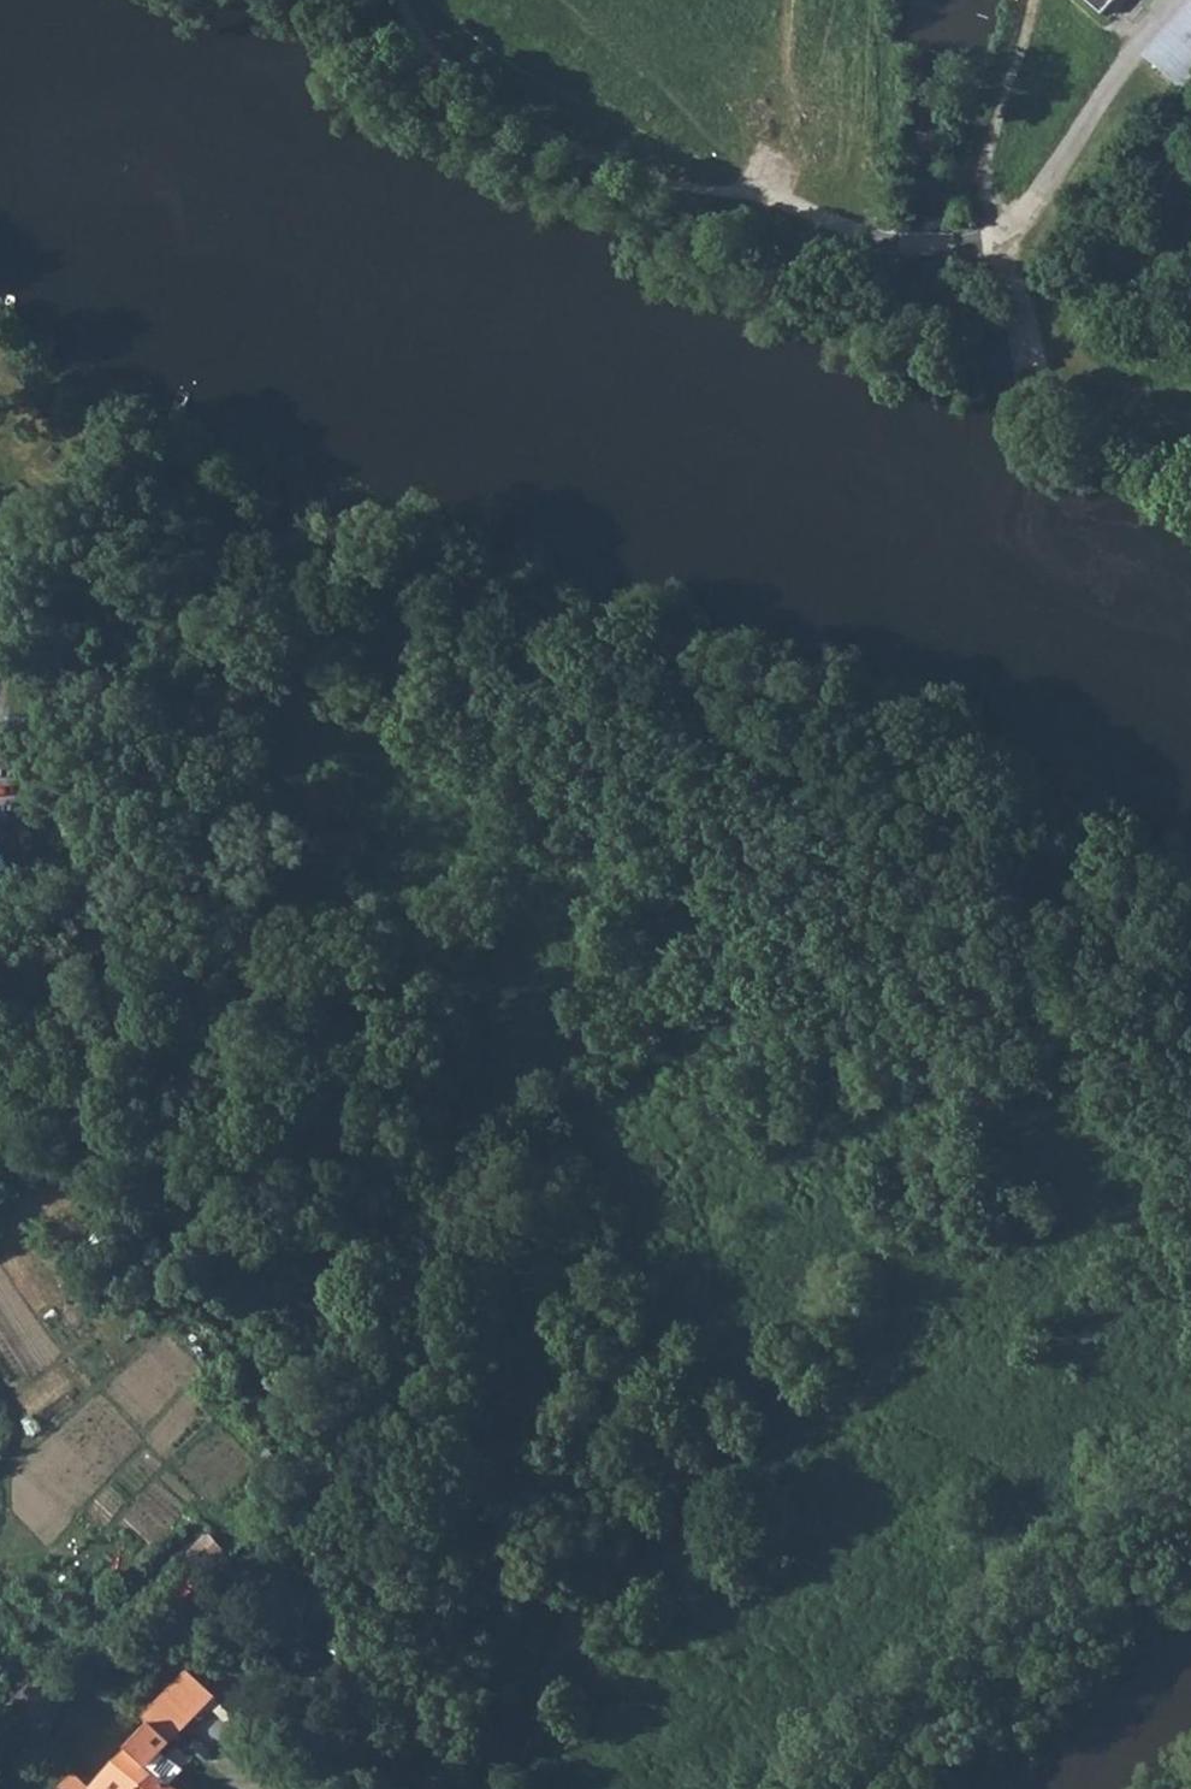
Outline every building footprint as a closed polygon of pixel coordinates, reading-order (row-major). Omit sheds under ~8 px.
[(1109,16),(1124,0),(1092,0),(1109,16)] [(1143,56),(1180,87),(1190,74),(1190,1),(1143,56)] [(186,1671),(166,1693),(173,1699),(194,1677),(186,1671)] [(131,1747),(93,1788),(175,1788),(171,1786),(147,1768),(168,1744),(214,1694),(194,1677),(173,1699),(153,1722),(131,1747)] [(166,1693),(146,1715),(153,1722),(173,1699),(166,1693)] [(95,1785),(77,1771),(63,1788),(92,1788),(95,1785)]
